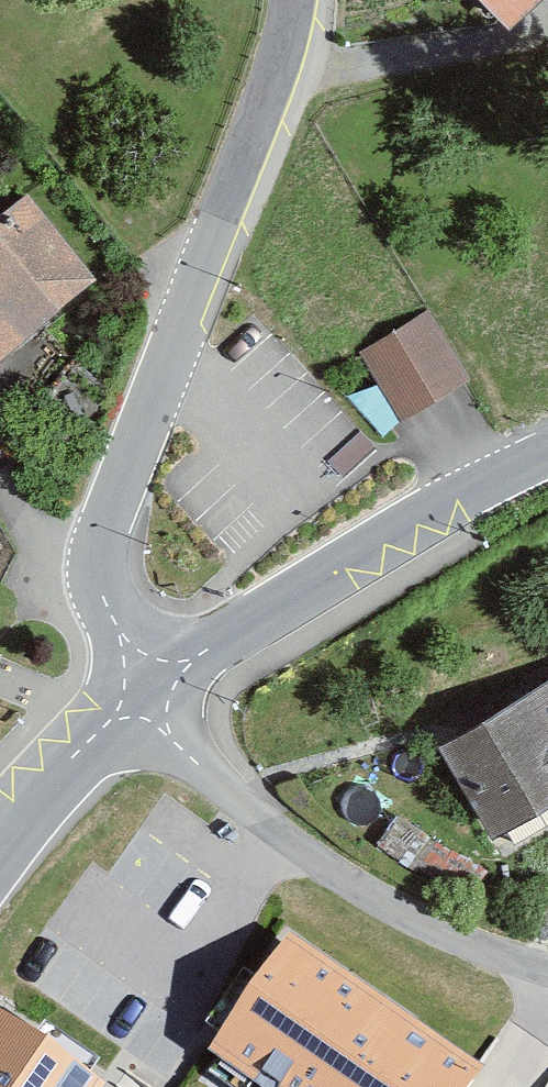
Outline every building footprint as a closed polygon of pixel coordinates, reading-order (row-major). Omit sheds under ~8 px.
[(507,19),(528,0),(489,0),(507,19)] [(97,281),(25,194),(0,215),(0,362),(97,281)] [(426,317),(364,354),(402,419),(465,382),(426,317)] [(442,748),(493,835),(547,803),(547,686),(442,748)] [(286,928),(208,1043),(273,1086),(465,1086),(483,1060),(286,928)] [(107,1079),(0,1006),(0,1086),(101,1086),(107,1079)]
